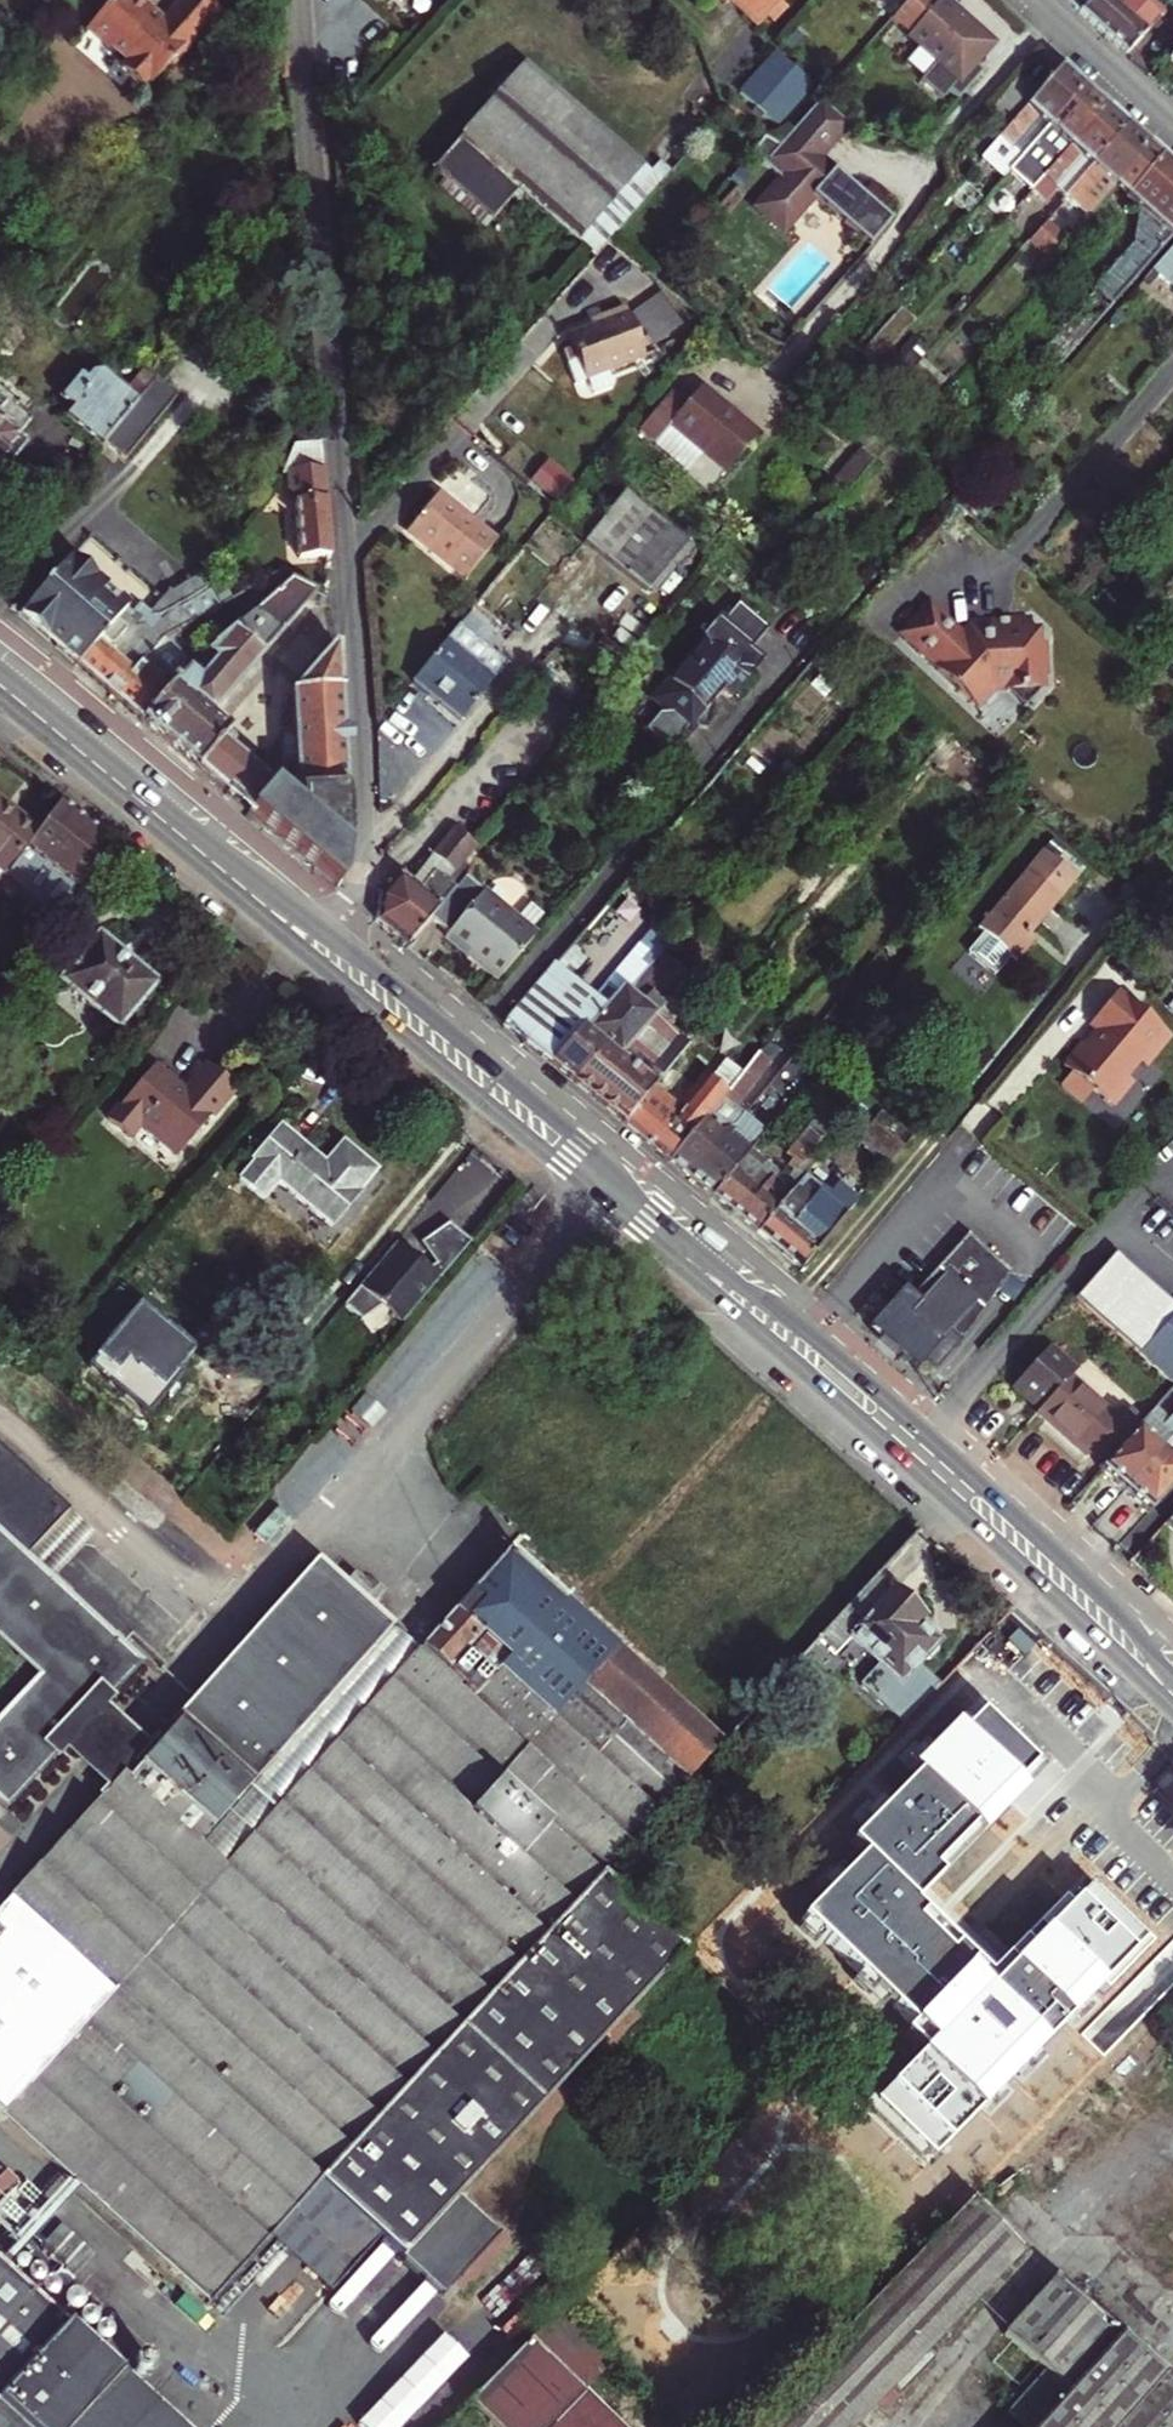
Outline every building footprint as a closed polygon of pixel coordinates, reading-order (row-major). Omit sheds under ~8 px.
[(127,0),(112,0),(82,35),(105,56),(108,53),(124,67),(118,74),(141,94),(165,67),(170,72),(221,17),(201,0),(186,0),(160,29),(127,0)] [(746,20),(775,44),(803,10),(792,0),(764,0),(746,20)] [(972,62),(985,47),(975,38),(980,33),(948,5),(952,0),(907,0),(893,16),(940,57),(920,80),(940,98),(948,89),(957,97),(981,70),(972,62)] [(1081,16),(1096,0),(1065,0),(1081,16)] [(1158,18),(1139,0),(1096,0),(1081,16),(1125,57),(1158,18)] [(990,42),(980,33),(975,38),(985,47),(990,42)] [(775,54),(741,94),(777,125),(812,85),(775,54)] [(513,194),(569,243),(573,247),(641,169),(523,64),(423,176),(482,229),(513,194)] [(1013,168),(1083,84),(1062,65),(1038,93),(1014,120),(986,152),(1010,172),(1013,168)] [(1014,120),(1038,93),(1025,82),(1002,109),(1014,120)] [(1083,84),(1013,168),(1034,186),(1106,104),(1083,84)] [(819,157),(851,122),(843,120),(819,100),(763,162),(781,179),(756,207),(783,231),(813,197),(868,246),(890,220),(819,157)] [(1106,104),(1034,186),(1048,198),(1056,188),(1065,196),(1127,123),(1106,104)] [(1146,142),(1127,123),(1065,196),(1085,214),(1109,185),(1146,142)] [(1109,185),(1137,208),(1130,246),(1094,287),(1114,305),(1172,236),(1172,166),(1146,142),(1109,185)] [(1037,270),(1065,238),(1044,220),(1017,252),(1037,270)] [(1149,274),(1172,293),(1172,246),(1149,274)] [(1035,358),(1053,375),(1093,330),(1110,309),(1092,295),(1035,358)] [(602,330),(565,343),(581,390),(641,368),(623,317),(601,325),(602,330)] [(152,377),(141,368),(121,390),(104,376),(100,374),(96,373),(91,374),(84,381),(79,377),(61,400),(74,411),(67,419),(97,443),(104,435),(152,377)] [(152,377),(104,435),(123,450),(171,392),(152,377)] [(672,394),(640,431),(652,442),(687,471),(703,452),(713,460),(729,443),(736,435),(746,425),(699,385),(682,404),(672,394)] [(756,433),(746,425),(736,435),(729,443),(739,452),(756,433)] [(24,445),(0,426),(0,477),(24,445)] [(329,553),(332,553),(320,443),(292,447),(283,468),(287,503),(290,503),(296,556),(329,553)] [(736,455),(739,452),(729,443),(713,460),(722,468),(735,454),(736,455)] [(659,521),(623,492),(585,543),(618,569),(647,534),(659,521)] [(431,501),(400,539),(457,587),(487,549),(431,501)] [(692,547),(659,521),(647,534),(618,569),(651,595),(692,547)] [(67,559),(18,611),(29,620),(79,663),(97,644),(126,667),(165,637),(200,613),(188,600),(167,614),(150,632),(143,626),(133,628),(126,621),(121,617),(127,611),(67,559)] [(188,600),(200,613),(218,600),(198,575),(167,595),(166,593),(149,611),(142,604),(132,615),(126,621),(133,628),(143,626),(150,632),(167,614),(188,600)] [(336,694),(333,642),(289,696),(294,792),(294,796),(294,800),(273,783),(215,735),(223,726),(213,716),(262,658),(284,632),(317,593),(320,590),(282,577),(251,605),(237,618),(228,627),(200,653),(212,664),(198,679),(187,668),(173,684),(144,719),(192,760),(223,788),(249,810),(337,886),(340,860),(341,839),(342,834),(342,808),(341,792),(336,694)] [(320,590),(317,593),(329,603),(329,596),(324,593),(320,590)] [(770,630),(740,604),(723,623),(719,619),(703,637),(704,638),(688,657),(692,661),(672,684),(667,684),(669,710),(662,711),(645,728),(667,749),(676,740),(682,738),(685,730),(691,724),(693,726),(698,719),(709,721),(715,699),(724,690),(732,697),(759,670),(746,658),(752,651),(770,630)] [(929,608),(904,637),(942,670),(939,673),(976,704),(995,682),(1009,681),(1010,690),(1044,687),(1043,675),(1051,674),(1049,640),(1042,641),(1032,641),(1031,627),(1030,616),(992,619),(993,633),(972,635),(967,641),(929,608)] [(127,611),(121,617),(126,621),(132,615),(127,611)] [(1041,626),(1031,627),(1032,641),(1042,641),(1041,626)] [(502,667),(455,627),(411,680),(460,720),(502,667)] [(173,684),(187,668),(191,663),(165,637),(126,667),(97,644),(79,663),(144,719),(173,684)] [(904,637),(902,640),(939,673),(942,670),(904,637)] [(765,663),(752,651),(746,658),(759,670),(765,663)] [(1044,687),(1010,690),(1028,705),(1044,687)] [(9,874),(5,871),(40,829),(0,797),(0,886),(9,874)] [(63,800),(9,874),(62,914),(117,842),(63,800)] [(453,828),(407,881),(399,874),(380,895),(375,900),(376,920),(406,945),(430,916),(465,874),(470,868),(465,862),(476,849),(453,828)] [(984,932),(969,951),(995,972),(1010,954),(1017,959),(1035,937),(1025,929),(1029,924),(1034,928),(1078,876),(1043,848),(977,926),(984,932)] [(502,975),(536,934),(465,874),(430,916),(478,957),(477,966),(490,978),(502,975)] [(604,1004),(555,964),(503,1025),(571,1081),(638,999),(624,988),(669,936),(660,928),(612,984),(618,989),(604,1004)] [(158,985),(100,935),(60,981),(119,1031),(158,985)] [(638,999),(641,1002),(676,962),(664,951),(673,940),(669,936),(624,988),(638,999)] [(794,1004),(803,993),(791,984),(782,993),(794,1004)] [(825,997),(814,987),(770,1038),(776,1044),(793,1026),(796,1030),(825,997)] [(1088,1087),(1110,1105),(1131,1080),(1124,1075),(1137,1060),(1148,1059),(1168,1034),(1115,990),(1088,1023),(1097,1031),(1087,1042),(1080,1043),(1062,1065),(1069,1072),(1060,1084),(1078,1099),(1088,1087)] [(641,1002),(638,999),(571,1081),(622,1123),(656,1083),(678,1057),(689,1044),(681,1036),(669,1051),(643,1029),(656,1015),(641,1002)] [(704,1043),(717,1029),(708,1021),(696,1036),(704,1043)] [(689,1044),(678,1057),(687,1066),(705,1045),(704,1043),(696,1036),(689,1044)] [(676,1101),(656,1083),(622,1123),(666,1158),(750,1057),(739,1048),(711,1080),(702,1072),(676,1101)] [(750,1057),(666,1158),(691,1179),(744,1115),(748,1110),(736,1099),(770,1059),(757,1048),(750,1057)] [(188,1088),(160,1063),(111,1119),(135,1139),(145,1129),(152,1135),(212,1064),(211,1063),(188,1088)] [(239,1088),(212,1064),(152,1135),(178,1158),(239,1088)] [(885,1164),(911,1132),(882,1109),(856,1141),(885,1164)] [(777,1133),(770,1127),(766,1132),(713,1196),(758,1233),(796,1185),(803,1177),(798,1172),(836,1124),(822,1111),(786,1154),(791,1158),(785,1165),(790,1171),(785,1177),(759,1154),(777,1133)] [(713,1196),(766,1132),(744,1115),(691,1179),(713,1196)] [(329,1162),(284,1124),(254,1160),(256,1161),(241,1179),(266,1200),(282,1183),(336,1228),(367,1192),(363,1189),(381,1169),(347,1140),(329,1162)] [(810,1197),(796,1185),(758,1233),(799,1266),(880,1170),(868,1160),(844,1187),(829,1175),(810,1197)] [(406,1325),(475,1243),(454,1225),(455,1224),(453,1223),(424,1242),(438,1264),(430,1269),(399,1242),(345,1305),(362,1319),(389,1304),(399,1319),(406,1325)] [(1012,1270),(966,1230),(907,1296),(914,1302),(947,1330),(959,1340),(1012,1270)] [(1076,1296),(1172,1385),(1172,1303),(1116,1250),(1076,1296)] [(135,1301),(94,1351),(113,1367),(125,1353),(160,1381),(173,1365),(189,1346),(135,1301)] [(914,1302),(905,1312),(904,1314),(936,1341),(938,1339),(947,1330),(914,1302)] [(1040,1409),(1070,1375),(1073,1371),(1048,1347),(1009,1390),(1024,1403),(1028,1398),(1040,1409)] [(113,1367),(94,1351),(84,1362),(144,1412),(179,1371),(173,1365),(160,1381),(125,1353),(113,1367)] [(1105,1464),(1143,1420),(1130,1408),(1120,1418),(1070,1375),(1040,1409),(1034,1416),(1073,1451),(1077,1447),(1086,1455),(1091,1451),(1105,1464)] [(386,1413),(369,1397),(357,1410),(374,1426),(386,1413)] [(1143,1420),(1105,1464),(1101,1469),(1125,1490),(1172,1434),(1172,1414),(1163,1424),(1150,1413),(1143,1420)] [(1172,1483),(1172,1434),(1125,1490),(1148,1512),(1172,1483)] [(35,1550),(54,1529),(72,1509),(0,1442),(0,1638),(40,1676),(0,1719),(0,1800),(11,1809),(146,1663),(30,1555),(35,1550)] [(1077,1447),(1073,1451),(1082,1460),(1086,1455),(1077,1447)] [(512,1551),(476,1591),(502,1614),(537,1574),(512,1551)] [(422,1652),(321,1562),(178,1718),(182,1722),(116,1795),(111,1790),(0,1912),(0,2111),(1,2110),(214,2305),(284,2229),(314,2196),(325,2184),(406,2258),(465,2195),(690,1949),(621,1886),(740,1743),(537,1574),(502,1614),(476,1591),(422,1652)] [(892,1588),(880,1578),(825,1641),(840,1653),(853,1639),(892,1674),(874,1694),(905,1723),(947,1679),(928,1660),(944,1642),(922,1623),(928,1617),(895,1587),(892,1588)] [(863,1859),(802,1921),(912,2027),(904,2035),(922,2052),(873,2103),(933,2160),(1144,1943),(1087,1888),(1071,1905),(1063,1898),(985,1978),(910,1906),(937,1878),(930,1871),(1031,1767),(977,1715),(850,1846),(863,1859)] [(406,2258),(414,2266),(447,2294),(505,2232),(465,2195),(406,2258)] [(328,2209),(314,2196),(284,2229),(298,2242),(328,2209)] [(977,2199),(755,2426),(862,2426),(1030,2253),(977,2199)] [(0,2258),(0,2426),(181,2426),(0,2258)] [(1058,2279),(1008,2334),(1075,2392),(1043,2426),(1172,2426),(1172,2381),(1058,2279)] [(619,2360),(574,2317),(565,2308),(474,2403),(498,2426),(621,2426),(587,2394),(619,2360)] [(981,2382),(942,2426),(1031,2426),(981,2382)]
